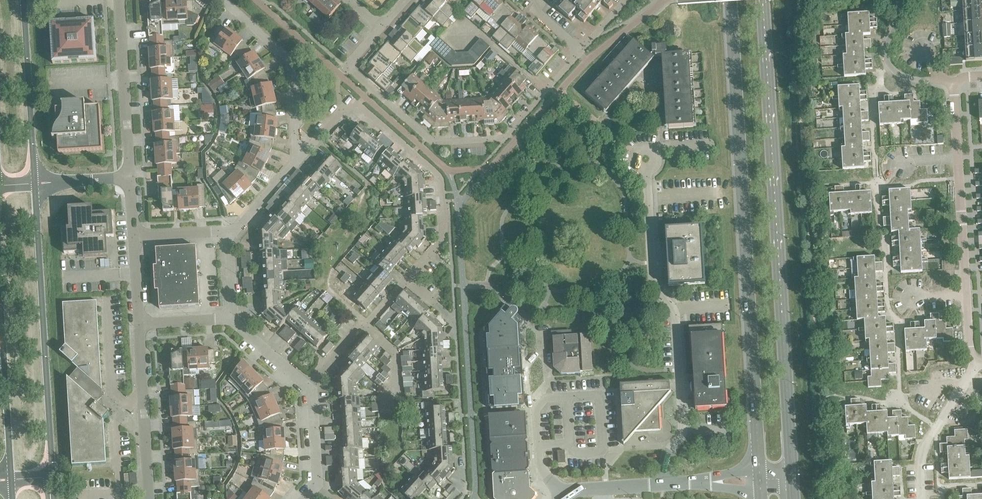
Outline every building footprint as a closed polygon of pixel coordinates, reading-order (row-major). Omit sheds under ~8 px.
[(176,1),(178,21),(187,20),(187,25),(195,24),(196,23),(198,17),(199,16),(194,14),(193,1),(186,2),(186,0),(176,1)] [(322,13),(334,0),(311,0),(309,2),(322,13)] [(322,13),(328,19),(340,6),(334,0),(322,13)] [(410,17),(424,29),(433,18),(443,27),(449,20),(427,0),(420,0),(426,5),(423,9),(420,6),(410,17)] [(449,20),(456,12),(446,3),(449,0),(427,0),(449,20)] [(490,18),(502,5),(497,0),(474,0),(463,12),(471,19),(480,9),(490,18)] [(584,0),(575,0),(571,4),(567,0),(562,0),(555,7),(571,21),(579,12),(581,14),(578,18),(583,23),(595,10),(584,0)] [(595,10),(604,0),(584,0),(595,10)] [(963,11),(980,10),(981,10),(981,6),(980,6),(980,0),(962,0),(963,11)] [(178,21),(176,1),(166,1),(166,3),(161,3),(162,26),(178,25),(178,21)] [(604,5),(609,10),(613,5),(607,1),(604,5)] [(150,43),(163,42),(162,26),(161,3),(161,2),(150,2),(151,14),(147,14),(148,27),(150,28),(150,30),(148,31),(149,37),(150,37),(150,43)] [(492,37),(500,44),(523,18),(519,15),(514,20),(510,17),(513,14),(502,5),(490,18),(501,27),(492,37)] [(964,23),(981,22),(981,18),(980,10),(963,11),(964,23)] [(851,18),(851,25),(876,23),(876,19),(869,20),(868,13),(847,15),(847,18),(851,18)] [(312,21),(318,26),(322,21),(316,16),(312,21)] [(50,23),(53,64),(96,61),(94,21),(75,22),(75,17),(67,18),(67,22),(50,23)] [(395,29),(392,33),(417,56),(424,48),(414,39),(424,29),(410,17),(400,28),(403,30),(400,34),(395,29)] [(516,41),(526,50),(538,36),(527,27),(525,30),(521,26),(526,21),(523,18),(500,44),(507,50),(516,41)] [(964,36),(981,35),(981,31),(981,22),(964,23),(964,36)] [(848,32),(848,35),(863,34),(863,35),(870,34),(869,28),(877,28),(876,23),(851,25),(852,32),(848,32)] [(221,54),(223,51),(222,51),(234,35),(229,31),(228,32),(219,25),(208,46),(213,49),(221,54)] [(388,42),(378,53),(392,65),(401,54),(411,63),(413,60),(417,56),(392,33),(388,36),(394,41),(391,45),(388,42)] [(845,39),(845,46),(870,44),(870,40),(863,40),(863,35),(863,34),(848,35),(841,35),(841,39),(845,39)] [(234,52),(238,56),(248,47),(238,40),(239,38),(234,35),(222,51),(223,51),(230,57),(234,52)] [(424,48),(417,56),(422,59),(432,48),(429,47),(436,39),(431,35),(427,40),(429,42),(424,48)] [(965,48),(981,47),(981,38),(981,35),(964,36),(965,48)] [(538,36),(526,50),(537,59),(528,69),(536,76),(559,50),(555,47),(550,52),(546,49),(549,46),(538,36)] [(432,48),(434,51),(442,41),(438,37),(436,39),(429,47),(432,48)] [(480,39),(476,44),(485,52),(490,47),(480,39)] [(604,111),(610,105),(652,57),(664,56),(668,129),(693,127),(688,54),(665,56),(665,53),(666,53),(666,46),(651,47),(652,54),(650,55),(634,40),(585,95),(604,111)] [(149,49),(150,59),(170,58),(170,59),(174,58),(173,41),(163,42),(150,43),(151,49),(149,49)] [(434,51),(439,55),(447,45),(442,41),(434,51)] [(476,44),(472,48),(481,57),(485,52),(476,44)] [(842,53),(842,56),(864,55),(864,49),(871,49),(870,44),(845,46),(846,53),(842,53)] [(439,55),(443,59),(452,49),(447,45),(439,55)] [(237,64),(242,72),(259,61),(256,56),(254,57),(248,47),(238,56),(242,61),(237,64)] [(965,48),(966,57),(946,58),(946,66),(962,65),(962,61),(965,61),(981,60),(981,47),(965,48)] [(472,48),(468,53),(474,65),(481,57),(472,48)] [(443,59),(451,66),(456,53),(452,49),(443,59)] [(492,49),(484,58),(490,63),(498,55),(492,49)] [(432,52),(425,61),(428,64),(435,55),(432,52)] [(392,65),(378,53),(369,64),(371,66),(368,70),(363,65),(359,69),(385,92),(390,87),(394,91),(403,81),(398,77),(392,84),(382,75),(392,65)] [(456,53),(451,66),(463,66),(462,53),(456,53)] [(468,53),(462,53),(463,66),(474,65),(468,53)] [(837,65),(837,67),(872,65),(872,60),(864,61),(864,55),(842,56),(843,65),(837,65)] [(417,56),(413,60),(418,64),(422,59),(417,56)] [(152,69),(153,75),(165,74),(174,74),(174,58),(170,59),(170,58),(150,59),(150,69),(152,69)] [(245,82),(247,86),(268,77),(261,67),(263,66),(259,61),(242,72),(248,80),(245,82)] [(480,62),(475,68),(479,71),(484,66),(480,62)] [(872,65),(837,67),(837,68),(843,68),(844,77),(865,76),(865,70),(872,69),(872,65)] [(502,70),(499,73),(521,92),(526,87),(528,88),(532,84),(514,69),(508,75),(502,70)] [(503,81),(497,87),(515,103),(518,99),(516,98),(521,92),(499,73),(497,76),(503,81)] [(151,81),(152,91),(172,90),(171,80),(165,80),(165,74),(153,75),(153,81),(151,81)] [(403,95),(408,99),(427,77),(424,74),(419,80),(413,75),(397,92),(401,96),(403,95)] [(218,76),(207,85),(212,91),(224,84),(218,76)] [(252,89),(254,99),(274,94),(272,88),(270,88),(268,77),(247,86),(248,90),(252,89)] [(412,106),(415,109),(431,91),(425,86),(430,80),(427,77),(408,99),(413,104),(412,106)] [(442,77),(435,85),(439,89),(446,81),(442,77)] [(832,97),(832,98),(867,96),(866,92),(859,92),(859,86),(837,87),(838,96),(832,97)] [(497,87),(487,99),(499,124),(509,113),(506,110),(510,105),(512,106),(515,103),(497,87)] [(154,101),(155,107),(167,106),(167,100),(172,100),(172,90),(152,91),(152,101),(154,101)] [(422,118),(433,128),(443,101),(431,91),(415,109),(419,112),(420,110),(425,114),(422,118)] [(458,93),(459,100),(460,122),(461,122),(467,121),(467,124),(472,124),(471,100),(463,100),(462,92),(458,93)] [(262,107),(262,113),(276,112),(273,100),(275,100),(274,94),(254,99),(249,100),(251,107),(253,109),(256,108),(262,107)] [(904,103),(899,103),(900,124),(903,124),(903,121),(910,120),(908,95),(904,95),(904,103)] [(913,95),(908,95),(910,120),(917,120),(917,123),(928,123),(927,110),(920,110),(919,102),(913,102),(913,95)] [(838,99),(838,108),(860,107),(860,101),(867,101),(867,96),(832,98),(832,100),(838,99)] [(890,121),(888,96),(884,97),(884,104),(878,104),(879,126),(883,125),(883,122),(890,121)] [(892,96),(888,96),(890,121),(896,121),(897,125),(900,124),(899,103),(893,103),(892,96)] [(487,99),(471,100),(472,124),(477,123),(477,121),(483,121),(484,125),(499,124),(487,99)] [(443,101),(433,128),(449,127),(449,123),(455,122),(455,125),(461,124),(461,122),(460,122),(459,100),(443,101)] [(62,108),(55,109),(58,153),(102,150),(99,106),(85,107),(85,102),(62,104),(62,108)] [(153,113),(154,123),(174,122),(173,112),(167,112),(167,106),(155,107),(155,113),(153,113)] [(228,106),(219,107),(220,115),(229,114),(228,106)] [(842,111),(843,118),(868,117),(868,112),(860,113),(860,107),(838,108),(839,111),(842,111)] [(257,117),(256,127),(276,130),(277,124),(275,123),(276,112),(262,113),(262,118),(257,117)] [(839,125),(840,128),(861,127),(861,121),(868,121),(868,117),(843,118),(843,125),(839,125)] [(156,133),(156,139),(169,138),(169,132),(174,132),(174,122),(154,123),(154,133),(156,133)] [(354,147),(355,148),(368,133),(360,126),(355,122),(349,129),(346,133),(342,138),(346,142),(349,139),(355,145),(354,147)] [(345,125),(341,129),(346,133),(349,129),(345,125)] [(260,138),(259,143),(272,147),(273,136),(275,136),(276,130),(256,127),(251,127),(250,136),(251,137),(260,138)] [(843,132),(844,139),(869,137),(869,132),(862,133),(861,127),(840,128),(840,132),(843,132)] [(363,154),(376,140),(368,133),(355,148),(356,148),(357,147),(364,153),(363,154)] [(155,155),(176,154),(179,154),(178,137),(169,138),(156,139),(157,145),(155,145),(155,155)] [(841,146),(841,149),(862,148),(862,142),(869,141),(869,137),(844,139),(844,145),(841,146)] [(244,154),(247,156),(247,155),(266,164),(268,159),(267,158),(272,147),(259,143),(250,140),(248,145),(244,154)] [(376,140),(363,154),(364,155),(365,154),(372,160),(384,146),(376,140)] [(845,152),(845,159),(870,157),(870,153),(863,153),(862,148),(841,149),(841,152),(845,152)] [(383,170),(384,171),(397,157),(389,150),(377,163),(384,169),(383,170)] [(158,165),(158,171),(171,170),(171,164),(177,164),(176,154),(155,155),(156,165),(158,165)] [(248,167),(245,171),(256,180),(261,169),(263,170),(266,164),(247,155),(247,156),(243,164),(248,167)] [(329,156),(322,164),(335,175),(342,168),(329,156)] [(393,177),(394,175),(404,163),(397,157),(384,171),(385,172),(386,171),(393,177)] [(870,157),(845,159),(846,166),(842,166),(842,170),(864,168),(863,162),(871,162),(870,157)] [(394,175),(404,184),(424,174),(415,166),(414,168),(406,161),(404,163),(394,175)] [(322,164),(315,171),(328,183),(335,175),(322,164)] [(234,170),(228,176),(244,193),(249,189),(248,188),(256,180),(245,171),(237,165),(234,170)] [(171,170),(158,171),(159,177),(157,177),(158,183),(159,184),(160,186),(158,187),(159,200),(162,200),(163,212),(174,211),(174,209),(173,196),(171,170)] [(315,171),(308,179),(320,189),(321,191),(328,183),(315,171)] [(405,198),(408,197),(423,196),(423,187),(425,186),(424,174),(404,184),(405,198)] [(244,193),(228,176),(221,182),(217,185),(230,205),(238,196),(240,198),(244,193)] [(307,177),(300,185),(313,197),(320,189),(308,179),(307,177)] [(197,189),(188,190),(189,210),(199,209),(199,208),(205,207),(204,185),(197,185),(197,189)] [(300,185),(293,193),(306,204),(313,197),(300,185)] [(855,193),(849,193),(851,215),(854,215),(854,211),(861,211),(859,185),(855,186),(855,193)] [(864,185),(859,185),(861,211),(868,210),(868,214),(872,214),(870,192),(864,192),(864,185)] [(843,186),(839,187),(840,212),(847,212),(847,215),(851,215),(849,193),(844,194),(843,186)] [(840,212),(839,187),(834,187),(835,194),(829,195),(830,216),(834,216),(833,212),(840,212)] [(178,196),(173,196),(174,209),(179,209),(179,211),(189,210),(188,190),(178,190),(178,196)] [(881,198),(882,202),(907,201),(906,194),(910,194),(910,190),(888,191),(889,197),(881,198)] [(286,200),(288,202),(299,212),(300,212),(306,204),(293,193),(286,200)] [(407,206),(407,207),(426,206),(425,196),(423,196),(408,197),(408,206),(407,206)] [(889,206),(889,212),(911,211),(911,207),(907,208),(907,201),(882,202),(882,206),(889,206)] [(288,202),(281,209),(294,221),(301,213),(300,212),(299,212),(288,202)] [(408,209),(409,217),(409,218),(422,217),(427,217),(426,206),(407,207),(407,209),(408,209)] [(64,253),(78,253),(83,252),(84,258),(108,257),(107,237),(114,236),(112,211),(93,213),(92,207),(68,208),(70,228),(63,228),(64,253)] [(340,207),(334,213),(338,217),(344,211),(340,207)] [(281,209),(275,217),(274,217),(286,227),(286,228),(288,229),(294,221),(281,209)] [(883,218),(883,222),(908,221),(908,214),(911,214),(911,211),(889,212),(890,218),(883,218)] [(333,214),(327,222),(331,225),(337,218),(333,214)] [(264,221),(256,230),(277,237),(286,228),(286,227),(274,217),(275,217),(273,215),(266,223),(264,221)] [(404,218),(405,231),(426,239),(425,227),(423,227),(422,217),(409,218),(409,217),(404,218)] [(891,233),(898,232),(912,231),(912,230),(912,228),(908,228),(908,221),(883,222),(883,227),(890,226),(891,233)] [(380,223),(378,225),(382,229),(389,235),(395,228),(380,223)] [(669,267),(670,284),(702,283),(699,229),(667,231),(669,259),(670,267),(669,267)] [(260,253),(262,252),(278,251),(277,237),(256,230),(257,243),(259,242),(260,253)] [(891,238),(891,242),(926,240),(926,239),(920,239),(919,230),(912,230),(912,231),(898,232),(898,237),(891,238)] [(405,231),(396,241),(396,242),(408,252),(407,252),(409,254),(416,246),(418,248),(426,239),(405,231)] [(314,232),(311,236),(312,237),(316,241),(319,237),(314,232)] [(312,237),(308,241),(312,245),(316,241),(312,237)] [(394,240),(387,248),(401,260),(407,252),(408,252),(396,242),(396,241),(394,240)] [(899,246),(899,252),(921,251),(920,242),(926,242),(926,240),(891,242),(892,247),(899,246)] [(157,267),(153,267),(155,291),(158,291),(159,309),(199,306),(196,247),(156,249),(157,267)] [(387,248),(381,255),(394,267),(401,260),(387,248)] [(262,252),(263,262),(281,261),(280,250),(278,251),(262,252)] [(892,258),(893,263),(927,261),(927,259),(921,260),(921,251),(899,252),(899,258),(892,258)] [(374,263),(379,268),(387,275),(388,275),(394,267),(381,255),(374,263)] [(857,262),(857,269),(882,267),(882,263),(875,263),(874,257),(853,258),(853,262),(857,262)] [(263,262),(264,272),(281,271),(281,261),(263,262)] [(927,261),(893,263),(893,267),(900,267),(900,273),(922,272),(921,263),(927,262),(927,261)] [(854,276),(854,279),(876,278),(875,272),(882,271),(882,267),(857,269),(857,276),(854,276)] [(379,268),(373,275),(386,287),(393,279),(388,275),(387,275),(379,268)] [(264,272),(264,283),(282,281),(281,271),(264,272)] [(373,275),(366,283),(379,295),(386,287),(373,275)] [(849,288),(849,290),(883,288),(883,283),(876,283),(876,278),(854,279),(855,288),(849,288)] [(264,283),(265,292),(265,293),(280,292),(283,292),(282,281),(264,283)] [(366,283),(359,291),(372,303),(379,295),(366,283)] [(855,291),(855,300),(877,298),(877,292),(884,292),(883,288),(849,290),(849,291),(855,291)] [(372,303),(359,291),(352,299),(365,311),(372,303)] [(394,304),(402,311),(414,298),(406,291),(394,304)] [(261,303),(261,315),(281,305),(280,292),(265,293),(265,292),(262,293),(263,303),(261,303)] [(402,311),(410,318),(422,304),(414,298),(402,311)] [(850,309),(850,310),(885,308),(884,303),(877,304),(877,298),(855,300),(856,308),(850,309)] [(67,377),(72,466),(106,464),(104,421),(109,414),(91,399),(100,389),(102,390),(96,301),(62,303),(65,347),(59,353),(77,368),(69,378),(67,377)] [(410,318),(417,324),(426,315),(429,311),(422,304),(410,318)] [(280,328),(286,321),(286,320),(291,314),(281,305),(261,315),(271,323),(272,321),(280,328)] [(487,351),(487,352),(519,350),(519,349),(520,348),(521,348),(520,343),(521,343),(521,342),(520,342),(520,340),(520,336),(520,335),(519,333),(520,333),(519,328),(520,328),(519,327),(520,326),(521,326),(522,325),(524,323),(520,319),(518,318),(516,316),(511,312),(512,312),(511,312),(505,306),(503,309),(502,309),(503,309),(499,313),(500,313),(498,315),(498,314),(498,315),(495,318),(495,319),(494,320),(493,320),(490,324),(489,325),(488,325),(488,326),(484,330),(484,331),(484,335),(485,335),(485,337),(484,337),(484,338),(485,343),(485,344),(485,345),(485,350),(486,350),(487,351)] [(286,320),(286,321),(293,327),(305,314),(298,307),(291,314),(286,320)] [(857,320),(864,320),(864,319),(878,318),(878,313),(885,312),(885,308),(850,310),(850,312),(856,311),(857,320)] [(293,327),(301,334),(313,321),(305,314),(293,327)] [(924,322),(924,329),(925,329),(926,344),(929,343),(929,340),(936,340),(935,314),(930,315),(930,322),(924,322)] [(939,314),(935,314),(936,340),(943,339),(943,343),(953,342),(953,329),(946,329),(945,321),(939,321),(939,314)] [(414,328),(424,337),(444,328),(435,319),(434,321),(426,315),(417,324),(414,328)] [(858,328),(858,330),(893,328),(893,324),(886,324),(885,317),(878,318),(864,319),(864,320),(864,328),(858,328)] [(301,334),(309,341),(321,327),(313,321),(301,334)] [(919,322),(915,323),(916,348),(923,347),(923,351),(927,351),(926,344),(925,329),(924,329),(919,330),(919,322)] [(916,348),(915,323),(910,323),(910,330),(904,330),(905,352),(909,352),(909,348),(916,348)] [(555,368),(561,374),(592,372),(589,324),(580,325),(580,336),(568,336),(568,333),(559,333),(559,337),(553,337),(555,368)] [(722,325),(688,326),(690,365),(692,365),(693,382),(694,393),(695,410),(726,408),(722,334),(721,334),(721,332),(722,332),(722,325)] [(279,335),(283,339),(291,330),(287,326),(279,335)] [(321,327),(309,341),(317,348),(329,334),(321,327)] [(424,337),(425,350),(425,351),(441,350),(443,350),(442,340),(445,340),(444,328),(424,337)] [(865,331),(865,340),(887,338),(886,333),(893,332),(893,328),(858,330),(859,331),(865,331)] [(291,330),(283,339),(288,343),(296,334),(291,330)] [(367,335),(360,343),(373,355),(380,347),(367,335)] [(869,343),(869,350),(894,348),(894,344),(887,344),(887,338),(865,340),(865,343),(869,343)] [(302,339),(294,348),(299,352),(306,343),(302,339)] [(322,351),(326,355),(334,346),(330,342),(322,351)] [(360,343),(353,350),(366,362),(373,355),(360,343)] [(866,357),(866,360),(888,359),(888,353),(895,353),(894,348),(869,350),(870,357),(866,357)] [(188,352),(182,352),(183,365),(189,365),(189,370),(199,370),(198,349),(188,350),(188,352)] [(198,349),(199,370),(209,369),(209,363),(215,363),(214,350),(208,350),(208,349),(198,349)] [(171,386),(172,392),(185,391),(183,365),(182,352),(182,350),(172,351),(172,363),(169,363),(170,376),(171,377),(171,379),(170,380),(170,386),(171,386)] [(346,358),(351,363),(352,363),(360,370),(366,362),(353,350),(346,358)] [(422,360),(422,361),(441,360),(441,350),(425,351),(425,350),(423,351),(423,360),(422,360)] [(487,379),(489,381),(521,379),(523,377),(523,376),(522,376),(522,372),(522,369),(522,365),(522,363),(521,359),(522,359),(521,356),(521,352),(519,350),(487,352),(485,354),(485,355),(486,358),(486,361),(486,365),(486,367),(486,371),(486,374),(487,374),(487,378),(487,379)] [(870,363),(871,370),(896,369),(895,364),(888,364),(888,359),(866,360),(867,363),(870,363)] [(424,362),(424,371),(442,370),(441,360),(422,361),(422,362),(424,362)] [(232,384),(239,391),(256,375),(252,370),(251,371),(242,363),(229,381),(232,384)] [(343,369),(335,377),(356,385),(365,374),(360,370),(352,363),(351,363),(345,370),(343,369)] [(896,369),(871,370),(871,377),(867,377),(868,388),(881,387),(881,380),(889,380),(889,373),(896,373),(896,369)] [(423,380),(423,381),(442,380),(442,370),(424,371),(425,380),(423,380)] [(245,398),(248,402),(267,389),(259,380),(261,379),(256,375),(239,391),(245,398)] [(339,400),(341,399),(357,398),(356,385),(335,377),(336,390),(338,389),(339,400)] [(487,383),(488,390),(488,394),(489,407),(491,409),(523,407),(524,405),(523,380),(521,379),(489,381),(487,383)] [(442,380),(423,381),(423,383),(425,383),(425,392),(422,392),(422,398),(434,397),(434,391),(443,391),(442,380)] [(635,432),(660,430),(658,406),(671,392),(670,382),(653,383),(652,381),(648,381),(648,383),(620,385),(623,432),(635,432)] [(193,382),(185,382),(185,390),(194,390),(193,382)] [(250,406),(254,414),(276,405),(274,399),(272,400),(267,389),(248,402),(250,406)] [(170,398),(171,408),(191,407),(195,407),(194,390),(185,391),(172,392),(172,398),(170,398)] [(341,399),(342,409),(360,408),(359,398),(357,398),(341,399)] [(849,425),(856,424),(855,399),(851,400),(851,407),(845,407),(846,429),(850,429),(849,425)] [(863,428),(866,427),(867,427),(866,413),(866,406),(860,406),(859,399),(855,399),(856,424),(863,424),(863,428)] [(425,418),(425,419),(445,418),(444,408),(435,408),(434,402),(422,403),(423,409),(426,409),(427,418),(425,418)] [(259,428),(268,425),(282,422),(277,411),(279,410),(276,405),(254,414),(258,423),(259,428)] [(876,440),(878,440),(875,405),(871,405),(872,413),(866,413),(867,427),(866,427),(867,435),(876,434),(876,440)] [(879,434),(887,433),(888,433),(887,419),(887,412),(880,412),(880,405),(875,405),(878,440),(879,440),(879,434)] [(173,418),(174,424),(187,423),(186,417),(192,417),(191,407),(171,408),(172,418),(173,418)] [(342,409),(343,420),(360,419),(360,408),(342,409)] [(888,433),(887,433),(887,441),(891,440),(891,437),(898,436),(896,411),(892,411),(892,419),(887,419),(888,433)] [(901,411),(896,411),(898,436),(905,436),(905,439),(916,439),(915,426),(908,426),(907,417),(901,418),(901,411)] [(493,444),(525,443),(525,442),(527,440),(525,418),(521,415),(521,414),(493,416),(489,420),(490,443),(493,444)] [(427,420),(428,429),(445,428),(445,418),(425,419),(425,421),(427,420)] [(343,420),(343,430),(361,429),(360,419),(343,420)] [(172,430),(173,440),(193,439),(193,438),(193,429),(196,429),(196,422),(187,423),(174,424),(174,430),(172,430)] [(264,431),(264,441),(285,440),(284,433),(283,434),(282,422),(268,425),(270,431),(264,431)] [(427,438),(427,440),(446,439),(445,428),(428,429),(428,438),(427,438)] [(343,430),(344,440),(362,439),(361,429),(343,430)] [(939,444),(939,449),(964,447),(964,440),(968,440),(967,430),(954,430),(954,437),(946,438),(946,444),(939,444)] [(635,432),(623,432),(623,445),(635,432)] [(175,450),(176,456),(198,455),(197,438),(193,438),(193,439),(173,440),(174,450),(175,450)] [(344,440),(344,450),(357,449),(358,450),(362,449),(362,439),(344,440)] [(429,450),(434,450),(447,449),(447,448),(446,439),(427,440),(427,441),(428,441),(429,450)] [(271,451),(270,456),(284,458),(283,446),(285,446),(285,440),(264,441),(265,451),(271,451)] [(492,471),(494,473),(526,471),(528,469),(528,459),(523,459),(523,455),(528,455),(527,445),(525,443),(493,444),(491,447),(491,457),(494,457),(494,461),(491,461),(492,471)] [(947,453),(947,459),(969,457),(969,454),(965,454),(964,447),(939,449),(940,453),(947,453)] [(434,450),(434,463),(455,470),(455,458),(452,458),(451,448),(447,448),(447,449),(434,450)] [(340,450),(340,461),(358,460),(358,450),(357,449),(344,450),(340,450)] [(557,451),(557,452),(558,464),(565,463),(564,451),(557,451)] [(174,462),(175,472),(199,471),(198,455),(176,456),(176,462),(174,462)] [(264,461),(261,470),(281,476),(282,470),(281,469),(284,458),(270,456),(261,455),(260,460),(264,461)] [(940,465),(941,469),(966,468),(965,461),(969,460),(969,457),(947,459),(948,464),(940,465)] [(340,461),(341,471),(356,470),(359,470),(358,460),(340,461)] [(874,466),(874,473),(899,472),(899,467),(892,468),(891,461),(870,463),(870,467),(874,466)] [(434,463),(426,473),(437,484),(439,485),(445,478),(447,479),(455,470),(434,463)] [(941,469),(941,474),(948,473),(948,479),(981,477),(981,470),(972,471),(970,474),(966,474),(966,468),(941,469)] [(264,481),(261,486),(274,492),(277,481),(279,482),(281,476),(261,470),(258,479),(264,481)] [(337,481),(337,493),(357,483),(356,470),(341,471),(339,471),(339,481),(337,481)] [(177,482),(178,488),(190,487),(190,488),(198,487),(200,487),(199,471),(175,472),(175,482),(177,482)] [(424,471),(417,479),(427,488),(430,491),(437,484),(426,473),(424,471)] [(494,473),(492,476),(492,475),(492,476),(493,483),(492,483),(493,483),(493,490),(493,497),(493,498),(494,498),(530,498),(529,498),(529,494),(532,490),(531,491),(530,489),(530,488),(529,481),(530,481),(530,480),(529,480),(529,474),(529,473),(528,473),(526,472),(526,471),(494,473)] [(871,480),(871,484),(893,482),(892,477),(899,476),(899,472),(874,473),(874,480),(871,480)] [(414,476),(407,484),(420,496),(427,488),(417,479),(414,476)] [(248,496),(253,498),(269,498),(274,492),(261,486),(253,481),(251,486),(254,488),(248,496)] [(865,493),(866,494),(900,492),(900,488),(893,488),(893,482),(871,484),(871,492),(865,493)] [(367,492),(357,483),(337,493),(344,498),(362,498),(367,492)] [(407,484),(400,492),(408,498),(417,498),(420,496),(407,484)] [(451,486),(446,492),(450,495),(455,490),(451,486)] [(178,488),(178,494),(177,494),(177,498),(191,498),(190,488),(190,487),(178,488)] [(966,489),(962,489),(962,497),(956,497),(956,498),(967,498),(966,489)] [(977,496),(971,496),(971,489),(966,489),(967,498),(977,498),(977,496)] [(377,497),(376,497),(369,490),(367,492),(362,498),(375,498),(377,497)]
